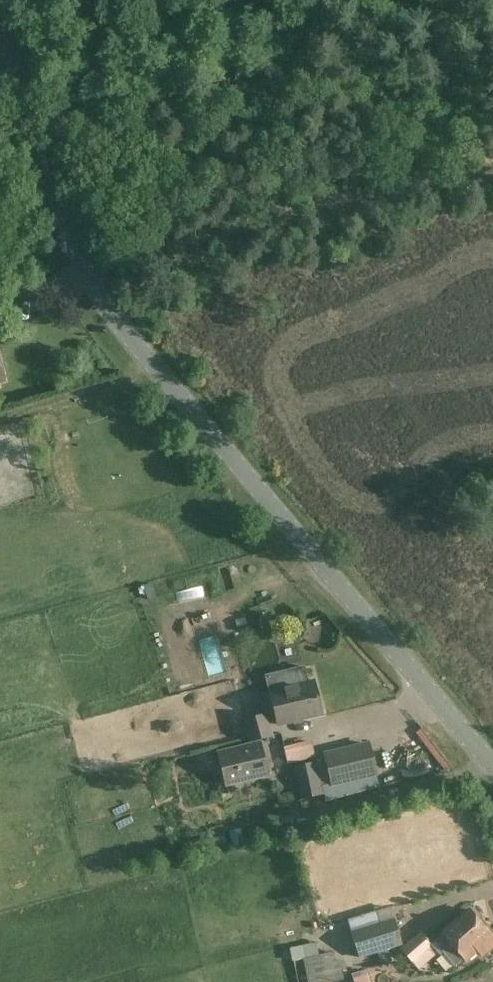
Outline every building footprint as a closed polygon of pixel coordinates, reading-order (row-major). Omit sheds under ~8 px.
[(284,672),(268,676),(279,724),(321,714),(313,682),(288,688),(284,672)] [(273,736),(267,713),(243,719),(250,742),(273,736)] [(316,757),(323,787),(328,786),(331,796),(378,785),(375,773),(377,773),(370,743),(315,757),(311,741),(284,747),(288,764),(315,757),(316,757)] [(219,754),(226,785),(267,775),(260,744),(219,754)] [(323,787),(316,757),(315,757),(316,762),(293,768),(300,800),(324,794),(323,787)] [(359,958),(402,946),(391,907),(347,920),(359,958)] [(476,914),(473,913),(470,910),(443,933),(444,934),(434,942),(455,966),(465,958),(467,961),(480,950),(476,946),(491,933),(480,921),(480,918),(476,914)] [(431,945),(420,932),(401,949),(418,969),(438,953),(431,945)] [(328,953),(304,959),(309,981),(334,981),(336,981),(328,953)] [(367,972),(355,975),(357,981),(370,981),(367,972)]
